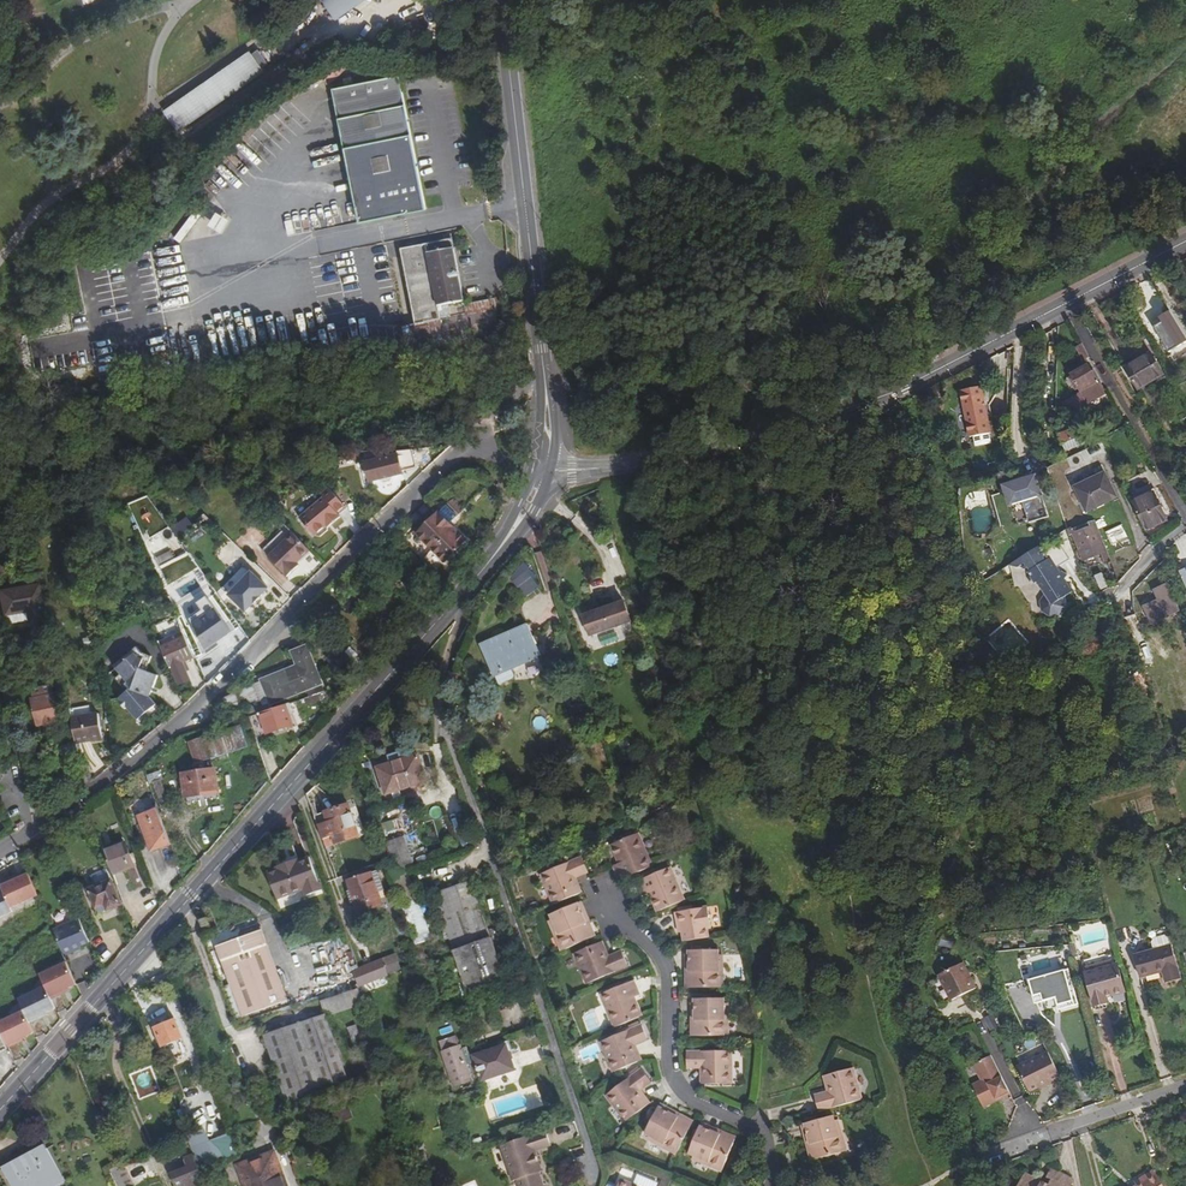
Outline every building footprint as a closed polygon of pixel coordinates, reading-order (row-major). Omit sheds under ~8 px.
[(336,17),(360,0),(324,0),(336,17)] [(250,53),(167,111),(180,131),(264,73),(261,70),(268,65),(260,53),(253,57),(250,53)] [(403,203),(405,214),(427,209),(402,85),(401,76),(335,89),(361,222),(385,218),(383,207),(403,203)] [(383,207),(385,218),(405,214),(403,203),(383,207)] [(218,212),(210,224),(223,232),(231,220),(218,212)] [(453,240),(403,250),(417,326),(404,328),(406,343),(408,354),(448,356),(486,349),(486,347),(495,345),(498,334),(494,300),(464,306),(453,240)] [(160,303),(150,305),(151,311),(162,309),(160,303)] [(1090,358),(1082,344),(1076,347),(1084,362),(1090,358)] [(1152,355),(1134,365),(1145,385),(1163,375),(1152,355)] [(99,358),(77,362),(81,381),(84,380),(86,392),(89,392),(91,397),(107,394),(99,358)] [(1076,387),(1080,393),(1086,406),(1104,396),(1088,367),(1071,376),(1072,378),(1068,380),(1073,389),(1076,387)] [(960,394),(966,424),(986,414),(981,390),(960,394)] [(991,435),(986,414),(966,424),(969,438),(991,435)] [(1078,428),(1059,436),(1062,444),(1082,437),(1078,428)] [(1069,464),(1091,454),(1088,448),(1067,457),(1069,464)] [(370,482),(380,479),(380,477),(392,474),(393,476),(403,474),(402,469),(415,466),(411,449),(398,452),(399,454),(365,462),(370,482)] [(1039,472),(1004,485),(1012,507),(1047,494),(1039,472)] [(1106,473),(1076,488),(1088,512),(1117,498),(1106,473)] [(301,516),(316,535),(317,534),(318,535),(322,535),(329,530),(329,526),(341,516),(340,514),(347,508),(330,487),(322,494),(325,497),(301,516)] [(994,496),(1002,520),(1011,517),(1003,493),(994,496)] [(1154,493),(1132,502),(1146,531),(1167,521),(1154,493)] [(130,502),(142,541),(165,534),(153,495),(130,502)] [(440,514),(428,525),(418,534),(433,550),(445,562),(466,541),(440,514)] [(186,532),(193,540),(212,524),(205,516),(186,532)] [(1101,543),(1103,542),(1095,521),(1093,522),(1093,523),(1073,531),(1081,551),(1088,548),(1092,558),(1105,553),(1101,543)] [(1126,524),(1107,530),(1114,550),(1133,544),(1126,524)] [(263,549),(269,555),(294,531),(289,526),(263,549)] [(301,564),(298,561),(296,559),(299,557),(303,557),(311,549),(294,531),(269,555),(288,575),(301,564)] [(1031,573),(1031,583),(1038,584),(1046,596),(1044,599),(1041,603),(1044,612),(1051,617),(1051,621),(1060,618),(1060,620),(1069,610),(1067,597),(1072,593),(1065,580),(1067,576),(1062,572),(1060,573),(1058,568),(1069,561),(1060,544),(1013,568),(1031,573)] [(1085,561),(1092,558),(1088,548),(1081,551),(1085,561)] [(416,566),(420,562),(414,555),(409,559),(416,566)] [(955,561),(938,563),(938,573),(956,571),(955,561)] [(540,589),(529,564),(512,572),(523,597),(540,589)] [(1100,589),(1108,587),(1104,572),(1096,574),(1100,589)] [(250,573),(228,596),(244,612),(267,590),(250,573)] [(41,584),(21,588),(26,618),(35,619),(41,617),(47,616),(43,605),(41,584)] [(1152,624),(1180,612),(1168,585),(1155,591),(1159,601),(1145,607),(1152,624)] [(26,618),(21,588),(1,592),(6,615),(18,612),(19,617),(26,618)] [(258,598),(252,604),(254,607),(261,600),(258,598)] [(585,615),(591,634),(631,620),(625,602),(585,615)] [(206,649),(234,636),(220,605),(192,618),(206,649)] [(864,619),(853,620),(854,631),(865,630),(864,619)] [(529,625),(482,645),(495,675),(542,655),(529,625)] [(162,647),(171,667),(173,666),(181,683),(191,679),(184,662),(196,657),(187,636),(162,647)] [(1012,640),(1006,647),(1017,660),(1024,653),(1012,640)] [(298,667),(218,697),(224,714),(260,701),(262,708),(304,692),(306,699),(322,693),(325,693),(317,672),(308,648),(294,653),(298,667)] [(138,664),(112,680),(119,690),(113,693),(119,703),(122,701),(125,706),(114,714),(116,717),(114,718),(118,725),(120,724),(129,738),(150,724),(141,710),(153,696),(143,687),(152,674),(142,670),(138,664)] [(322,693),(306,699),(308,704),(309,706),(324,701),(322,693)] [(35,698),(37,708),(34,708),(38,724),(63,719),(59,703),(56,704),(54,694),(35,698)] [(301,700),(249,718),(256,739),(292,727),(288,715),(293,714),(292,710),(303,706),(301,700)] [(72,717),(77,742),(104,737),(99,712),(91,713),(72,717)] [(288,715),(292,727),(297,725),(293,714),(288,715)] [(195,766),(202,763),(247,748),(240,727),(188,745),(195,764),(195,766)] [(73,746),(71,736),(53,740),(55,749),(73,746)] [(419,754),(379,768),(388,794),(427,781),(419,754)] [(83,767),(85,782),(92,781),(89,765),(83,767)] [(216,792),(213,769),(181,772),(184,795),(216,792)] [(152,783),(162,807),(169,804),(160,780),(152,783)] [(315,816),(327,847),(361,837),(351,805),(315,816)] [(150,851),(170,844),(157,809),(138,816),(150,851)] [(90,842),(99,838),(90,815),(81,819),(90,842)] [(383,823),(387,834),(398,830),(395,819),(383,823)] [(628,878),(654,868),(641,835),(617,845),(622,858),(624,857),(627,864),(618,867),(623,880),(628,878)] [(397,868),(414,863),(405,836),(389,842),(397,868)] [(105,853),(113,874),(134,866),(126,845),(105,853)] [(546,873),(557,903),(582,893),(578,884),(575,885),(573,879),(578,877),(591,872),(586,858),(546,873)] [(268,874),(277,900),(304,891),(307,899),(323,893),(311,860),(298,864),(297,861),(277,868),(278,871),(268,874)] [(129,888),(140,888),(140,869),(128,870),(129,888)] [(662,912),(685,903),(672,869),(642,882),(648,897),(657,893),(659,899),(657,900),(662,912)] [(373,873),(350,881),(359,913),(384,905),(373,873)] [(16,919),(14,915),(35,907),(32,899),(41,896),(34,878),(0,891),(0,926),(16,919)] [(89,890),(99,914),(122,905),(112,880),(89,890)] [(436,893),(470,993),(507,980),(474,880),(436,893)] [(587,923),(593,921),(593,920),(585,901),(582,903),(587,916),(585,917),(587,923)] [(599,935),(593,921),(587,923),(585,917),(587,916),(582,903),(552,915),(553,918),(551,919),(556,935),(559,934),(565,948),(599,935)] [(683,926),(684,933),(686,942),(710,938),(709,930),(713,929),(711,908),(678,913),(679,926),(683,926)] [(207,931),(213,929),(211,919),(205,920),(207,931)] [(79,948),(90,943),(80,920),(54,932),(64,957),(74,953),(73,950),(79,948)] [(244,1017),(289,1002),(263,927),(244,933),(245,937),(218,945),(244,1017)] [(556,935),(562,950),(565,948),(559,934),(556,935)] [(1153,943),(1155,950),(1171,946),(1168,939),(1164,937),(1155,939),(1153,943)] [(628,967),(622,951),(610,957),(606,958),(604,953),(608,951),(604,943),(576,954),(587,984),(628,967)] [(1155,950),(1136,955),(1143,978),(1162,973),(1166,984),(1181,979),(1171,946),(1155,950)] [(694,972),(689,972),(689,989),(721,989),(721,972),(724,972),(724,956),(721,956),(721,950),(692,950),(692,967),(694,967),(694,972)] [(1034,969),(1048,968),(1047,958),(1033,960),(1034,969)] [(42,973),(53,997),(80,985),(69,961),(42,973)] [(354,971),(359,985),(389,975),(384,961),(360,969),(354,971)] [(743,980),(743,962),(734,962),(733,980),(743,980)] [(961,962),(938,974),(939,978),(950,1000),(974,988),(961,962)] [(422,964),(405,969),(410,982),(417,980),(415,973),(425,970),(422,964)] [(1117,964),(1085,973),(1094,1006),(1108,1003),(1107,997),(1125,992),(1117,964)] [(1070,971),(1031,981),(1037,1004),(1059,998),(1061,1005),(1078,1000),(1070,971)] [(950,1000),(939,978),(929,984),(940,1006),(950,1000)] [(417,980),(410,982),(417,1003),(424,1000),(417,980)] [(606,992),(619,1026),(643,1016),(638,1001),(636,1001),(635,997),(642,994),(637,980),(606,992)] [(31,1021),(59,1010),(48,985),(21,996),(31,1021)] [(322,999),(326,1015),(364,1005),(360,989),(322,999)] [(698,1021),(693,1021),(693,1037),(725,1036),(725,1021),(728,1020),(727,1004),(725,1004),(725,998),(696,999),(696,1014),(698,1014),(698,1021)] [(9,1045),(36,1035),(27,1010),(0,1020),(0,1021),(9,1045)] [(985,1017),(991,1030),(998,1026),(992,1014),(985,1017)] [(290,1108),(351,1087),(327,1015),(265,1036),(290,1108)] [(156,1028),(163,1046),(182,1039),(176,1021),(156,1028)] [(355,1047),(364,1044),(357,1024),(348,1027),(355,1047)] [(615,1072),(619,1071),(642,1062),(638,1052),(635,1053),(633,1049),(637,1047),(650,1042),(645,1027),(603,1042),(615,1072)] [(8,1051),(0,1033),(0,1055),(8,1051)] [(456,1088),(473,1083),(468,1067),(477,1064),(474,1055),(470,1057),(465,1058),(459,1039),(441,1045),(456,1088)] [(477,1059),(485,1084),(517,1073),(512,1058),(514,1058),(510,1044),(502,1047),(503,1050),(477,1059)] [(690,1068),(705,1068),(708,1068),(708,1074),(706,1074),(706,1084),(734,1084),(733,1052),(690,1052),(690,1068)] [(1048,1052),(1017,1067),(1029,1091),(1060,1076),(1048,1052)] [(1010,1093),(991,1055),(976,1062),(985,1081),(973,1087),(982,1107),(997,1100),(996,1097),(1000,1096),(1001,1098),(1010,1093)] [(628,1121),(631,1118),(652,1103),(646,1095),(643,1097),(640,1092),(643,1090),(656,1081),(647,1068),(610,1094),(628,1121)] [(819,1111),(838,1107),(861,1101),(854,1070),(829,1076),(830,1085),(834,1084),(835,1089),(832,1090),(815,1094),(819,1111)] [(661,1106),(659,1108),(673,1115),(672,1117),(678,1121),(680,1116),(661,1106)] [(349,1108),(338,1111),(341,1121),(352,1118),(349,1108)] [(694,1124),(680,1116),(678,1121),(672,1117),(673,1115),(659,1108),(647,1133),(651,1136),(649,1138),(664,1146),(665,1144),(679,1151),(694,1124)] [(811,1160),(843,1152),(839,1136),(841,1136),(837,1120),(835,1121),(833,1115),(805,1123),(808,1138),(811,1137),(812,1144),(808,1145),(811,1160)] [(803,1123),(808,1145),(812,1144),(811,1137),(808,1138),(805,1123),(803,1123)] [(701,1126),(700,1129),(714,1134),(713,1136),(719,1139),(721,1134),(701,1126)] [(736,1141),(721,1134),(719,1139),(713,1136),(714,1134),(700,1129),(688,1156),(693,1158),(692,1162),(707,1168),(708,1164),(724,1171),(736,1141)] [(540,1173),(538,1167),(542,1166),(537,1152),(552,1147),(547,1131),(502,1145),(515,1182),(521,1180),(523,1185),(544,1185),(540,1173)] [(678,1153),(679,1151),(665,1144),(664,1146),(678,1153)] [(46,1146),(35,1151),(37,1155),(47,1150),(46,1146)] [(35,1151),(2,1168),(11,1185),(52,1185),(63,1181),(47,1150),(37,1155),(35,1151)] [(417,1154),(420,1163),(428,1161),(425,1151),(417,1154)] [(79,1166),(96,1160),(93,1152),(76,1157),(79,1166)] [(262,1160),(272,1185),(287,1185),(275,1152),(269,1154),(261,1157),(262,1160)] [(201,1171),(194,1154),(186,1158),(189,1167),(172,1174),(177,1185),(207,1185),(201,1171)] [(112,1158),(116,1166),(120,1165),(116,1156),(112,1158)] [(238,1166),(239,1168),(262,1160),(261,1157),(243,1164),(238,1166)] [(262,1160),(239,1168),(245,1185),(272,1185),(262,1160)] [(420,1163),(424,1174),(432,1172),(428,1161),(420,1163)] [(122,1164),(120,1165),(116,1166),(113,1168),(121,1185),(131,1185),(137,1183),(127,1162),(122,1164)] [(722,1174),(724,1171),(708,1164),(707,1168),(722,1174)] [(1073,1180),(1051,1168),(1046,1178),(1051,1180),(1048,1185),(1041,1183),(1042,1181),(1025,1173),(1018,1185),(1070,1185),(1073,1180)] [(1134,1180),(1136,1184),(1155,1173),(1152,1168),(1134,1180)] [(1155,1173),(1136,1184),(1134,1185),(1163,1185),(1155,1173)]
